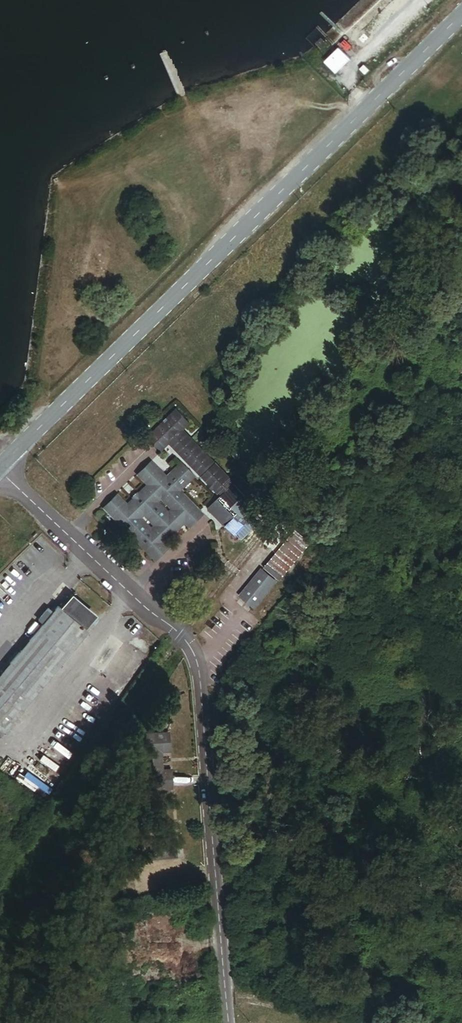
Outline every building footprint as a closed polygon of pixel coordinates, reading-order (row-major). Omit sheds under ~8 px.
[(349,59),(338,48),(324,61),(335,72),(349,59)] [(174,449),(187,436),(181,430),(188,423),(176,411),(147,438),(159,451),(168,442),(174,449)] [(179,454),(192,441),(187,436),(174,449),(179,454)] [(179,454),(219,495),(208,506),(216,515),(221,511),(230,520),(225,525),(234,533),(236,532),(241,537),(262,517),(257,511),(258,510),(192,441),(179,454)] [(162,543),(183,523),(186,527),(200,515),(150,463),(137,475),(146,484),(125,505),(116,495),(104,507),(154,558),(166,547),(162,543)] [(180,463),(174,469),(187,483),(193,477),(180,463)] [(230,520),(221,511),(216,515),(225,525),(230,520)] [(263,541),(273,549),(292,526),(282,517),(263,541)] [(247,603),(271,576),(260,567),(237,595),(247,603)] [(253,608),(276,580),(271,576),(247,603),(253,608)] [(3,732),(88,631),(83,628),(93,617),(72,600),(63,611),(57,607),(53,613),(48,609),(38,620),(43,624),(0,675),(0,730),(3,732)] [(170,789),(169,770),(163,771),(158,771),(157,752),(162,751),(168,751),(167,733),(143,735),(144,751),(148,751),(149,769),(146,769),(146,773),(140,773),(141,791),(170,789)]
